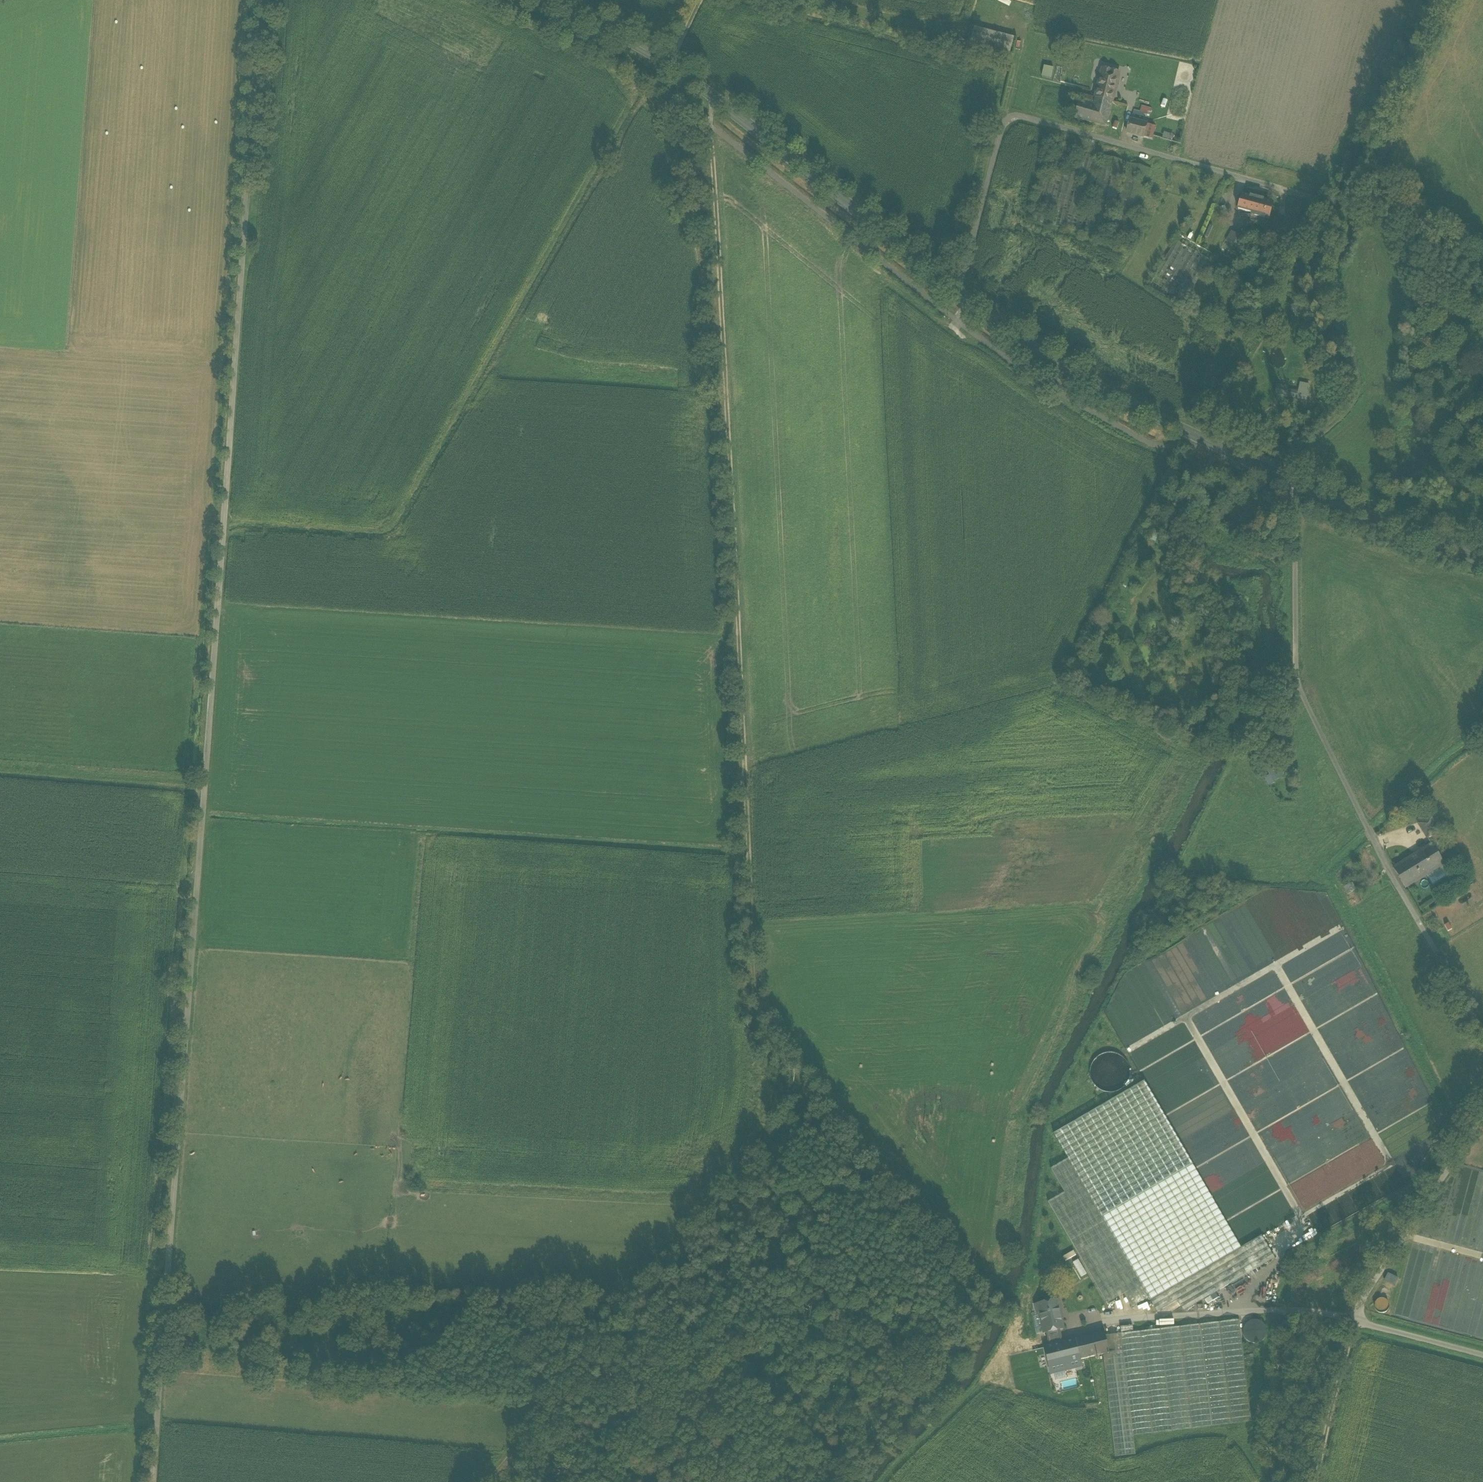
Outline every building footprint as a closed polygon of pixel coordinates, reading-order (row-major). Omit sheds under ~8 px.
[(970,43),(1010,54),(1014,38),(974,27),(970,43)] [(1049,78),(1052,68),(1043,65),(1040,76),(1049,78)] [(1103,69),(1095,99),(1081,95),(1079,103),(1079,102),(1075,118),(1106,127),(1120,74),(1103,69)] [(1146,125),(1131,121),(1128,133),(1143,137),(1146,125)] [(1273,203),(1242,195),(1238,210),(1255,215),(1254,217),(1268,221),(1273,203)] [(1252,234),(1245,230),(1241,237),(1248,241),(1252,234)] [(1298,382),(1295,397),(1305,400),(1309,384),(1298,382)] [(1275,392),(1291,396),(1293,388),(1277,384),(1275,392)] [(1282,525),(1261,516),(1258,524),(1279,532),(1282,525)] [(1267,694),(1271,707),(1277,705),(1273,693),(1267,694)] [(1265,763),(1273,781),(1280,779),(1273,760),(1265,763)] [(1419,824),(1427,837),(1439,830),(1431,817),(1419,824)] [(1432,845),(1410,859),(1394,869),(1406,888),(1421,878),(1427,875),(1443,864),(1432,845)] [(1443,864),(1427,875),(1433,884),(1450,874),(1443,864)] [(1352,883),(1343,888),(1347,895),(1356,891),(1352,883)] [(1463,904),(1466,910),(1476,905),(1472,899),(1463,904)] [(1116,1053),(1107,1052),(1101,1055),(1094,1060),(1090,1069),(1090,1076),(1093,1083),(1097,1088),(1104,1091),(1113,1092),(1120,1089),(1126,1083),(1129,1076),(1129,1068),(1127,1062),(1122,1057),(1116,1053)] [(1149,1298),(1157,1312),(1178,1300),(1184,1311),(1205,1299),(1215,1293),(1274,1259),(1261,1236),(1241,1248),(1147,1087),(1144,1082),(1054,1134),(1068,1159),(1141,1284),(1149,1298)] [(1141,1284),(1068,1159),(1051,1169),(1065,1193),(1048,1202),(1107,1304),(1124,1294),(1141,1284)] [(1311,1230),(1295,1236),(1297,1243),(1313,1237),(1311,1230)] [(1076,1255),(1073,1251),(1063,1257),(1066,1261),(1076,1255)] [(1399,1279),(1388,1273),(1384,1280),(1395,1286),(1399,1279)] [(1247,1277),(1232,1286),(1234,1290),(1250,1281),(1247,1277)] [(1141,1284),(1124,1294),(1132,1308),(1149,1298),(1141,1284)] [(1215,1293),(1205,1299),(1207,1304),(1218,1298),(1215,1293)] [(1380,1313),(1382,1313),(1385,1313),(1387,1312),(1389,1310),(1389,1307),(1389,1304),(1388,1302),(1386,1300),(1384,1299),(1381,1299),(1378,1300),(1376,1301),(1375,1303),(1374,1306),(1375,1308),(1376,1310),(1377,1312),(1380,1313)] [(1047,1333),(1047,1336),(1060,1333),(1059,1330),(1063,1329),(1060,1316),(1061,1316),(1058,1301),(1035,1306),(1037,1316),(1040,1315),(1044,1333),(1047,1333)] [(1103,1354),(1115,1457),(1135,1455),(1133,1436),(1251,1422),(1239,1320),(1105,1336),(1109,1353),(1103,1354)] [(1244,1328),(1243,1333),(1245,1338),(1248,1341),(1252,1343),(1257,1344),(1261,1342),(1265,1339),(1267,1335),(1267,1330),(1266,1326),(1263,1322),(1259,1320),(1254,1320),(1249,1321),(1246,1324),(1244,1328)] [(1047,1336),(1050,1346),(1062,1343),(1060,1333),(1047,1336)] [(1105,1333),(1076,1340),(1081,1360),(1095,1356),(1101,1355),(1103,1354),(1109,1353),(1105,1336),(1105,1333)] [(1064,1371),(1082,1367),(1081,1360),(1076,1340),(1062,1343),(1050,1346),(1045,1347),(1050,1367),(1051,1375),(1054,1374),(1064,1371)] [(1065,1377),(1064,1371),(1054,1374),(1056,1380),(1065,1377)]
